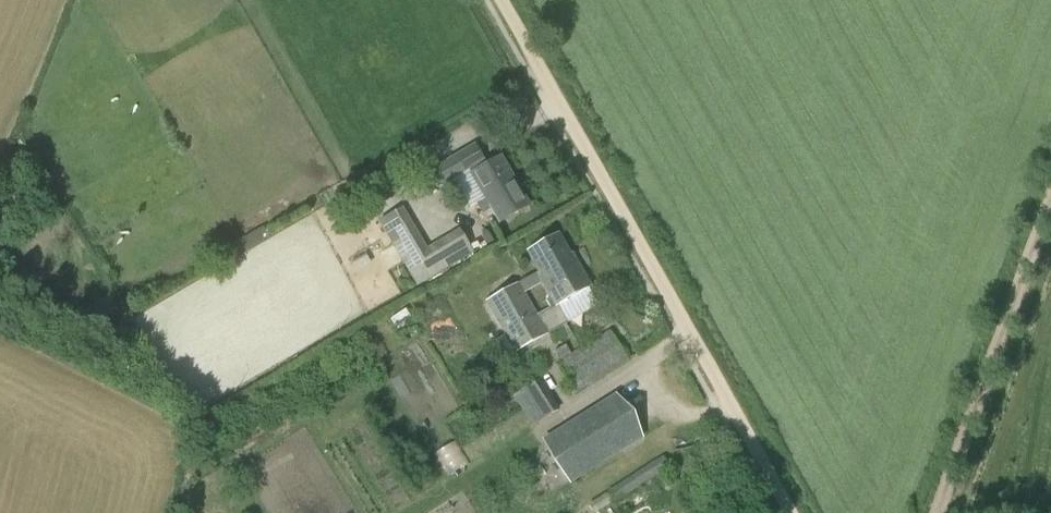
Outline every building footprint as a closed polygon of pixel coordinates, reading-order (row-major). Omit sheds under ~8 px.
[(437,189),(469,171),(458,153),(426,171),(437,189)] [(498,224),(528,206),(500,157),(470,174),(484,200),(475,205),(482,215),(490,210),(498,224)] [(426,248),(402,207),(377,222),(415,287),(473,253),(458,229),(426,248)] [(544,311),(555,330),(597,306),(587,289),(590,287),(572,254),(569,256),(558,235),(526,253),(538,273),(526,280),(532,289),(540,284),(549,299),(544,301),(549,309),(544,311)] [(523,294),(532,289),(526,280),(486,302),(515,352),(545,335),(555,330),(544,311),(536,316),(523,294)] [(627,361),(609,331),(579,350),(573,340),(553,353),(559,363),(555,365),(574,395),(627,361)] [(531,428),(535,425),(558,410),(539,380),(512,397),(531,428)] [(636,435),(614,401),(590,417),(585,423),(580,420),(568,430),(548,443),(570,477),(576,473),(575,471),(615,446),(620,449),(631,439),(636,435)] [(449,474),(466,463),(453,441),(435,452),(449,474)] [(613,504),(669,469),(662,458),(606,493),(613,504)]
